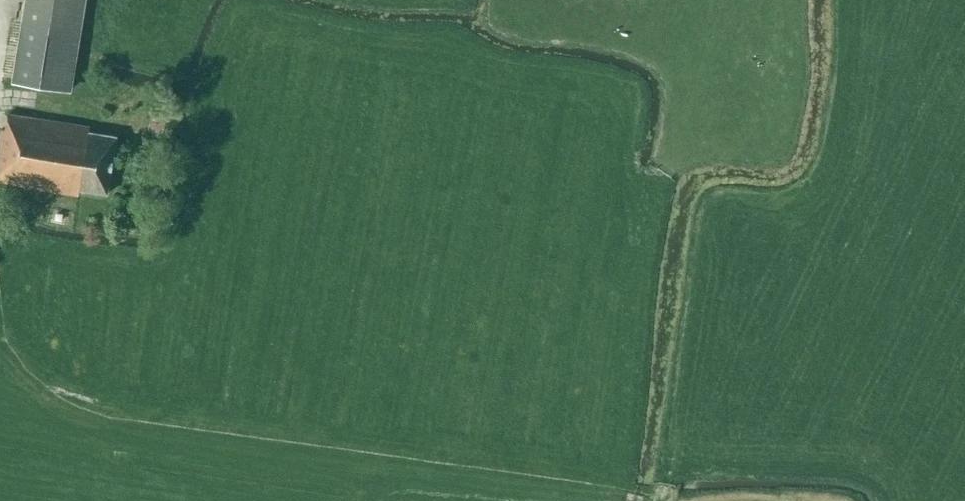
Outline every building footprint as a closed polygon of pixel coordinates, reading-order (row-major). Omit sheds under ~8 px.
[(71,91),(85,0),(24,0),(11,82),(71,91)] [(78,194),(79,189),(107,193),(110,172),(111,172),(113,158),(116,137),(89,132),(90,127),(8,114),(5,129),(2,129),(0,141),(0,181),(78,194)]
